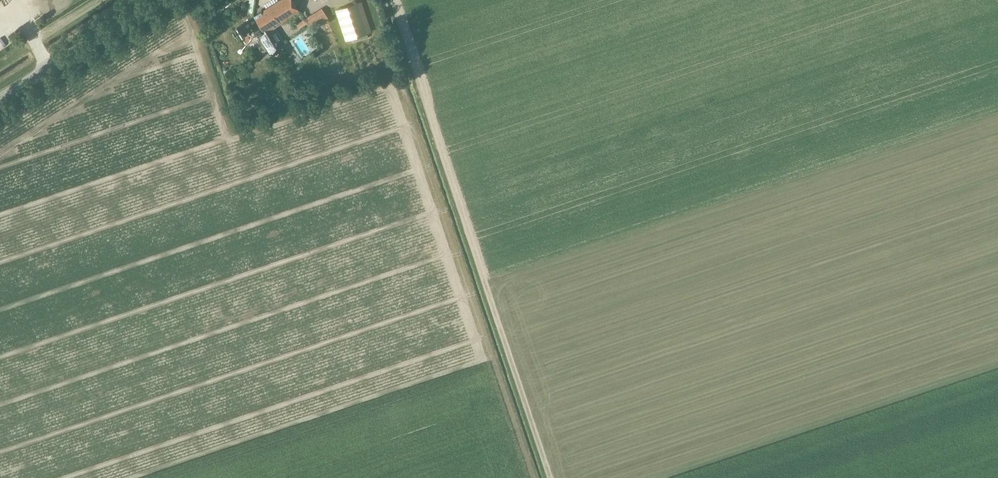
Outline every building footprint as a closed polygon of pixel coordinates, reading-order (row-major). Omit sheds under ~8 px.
[(299,12),(292,0),(280,0),(237,28),(248,44),(259,37),(271,57),(286,47),(274,28),(299,12)] [(347,41),(367,34),(357,3),(337,10),(347,41)] [(308,26),(327,17),(322,8),(294,21),(298,28),(306,23),(308,26)] [(361,39),(351,42),(354,56),(364,54),(361,39)]
